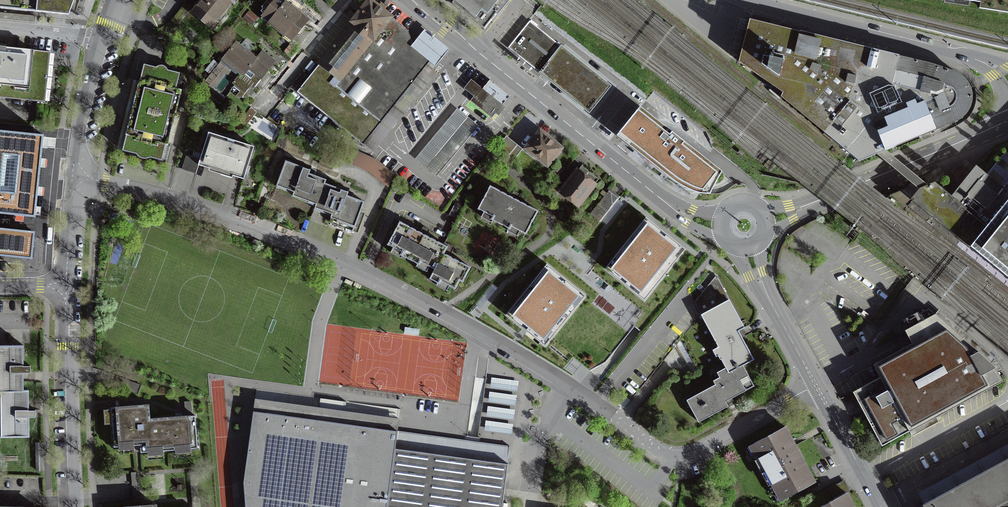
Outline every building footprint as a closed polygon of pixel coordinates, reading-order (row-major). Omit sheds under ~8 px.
[(74,0),(0,0),(0,8),(69,15),(74,0)] [(191,13),(211,29),(234,0),(202,0),(191,13)] [(282,0),(275,0),(263,15),(270,21),(269,22),(285,35),(286,34),(293,39),(308,21),(295,11),(296,10),(282,0)] [(319,65),(339,81),(391,17),(380,8),(370,0),(318,64),(319,65)] [(484,29),(496,15),(498,16),(509,1),(508,0),(448,0),(484,29)] [(980,2),(979,8),(1007,12),(1007,0),(966,0),(980,2)] [(249,11),(244,17),(250,22),(255,16),(249,11)] [(400,25),(391,17),(339,81),(319,65),(297,92),(363,145),(430,61),(413,47),(407,30),(400,25)] [(781,96),(860,161),(877,154),(886,150),(959,119),(963,117),(968,110),(972,98),(970,88),(963,78),(957,74),(933,65),(898,57),(899,56),(801,30),(800,32),(751,19),(739,62),(783,92),(781,96)] [(530,21),(509,47),(541,74),(563,47),(530,21)] [(427,30),(413,47),(430,61),(438,68),(452,50),(427,30)] [(258,57),(258,56),(252,52),(246,52),(236,43),(223,58),(243,75),(258,57)] [(45,102),(50,52),(0,47),(0,97),(45,102)] [(563,47),(541,74),(548,79),(590,113),(602,98),(611,86),(563,47)] [(258,57),(243,75),(241,78),(238,76),(232,83),(240,90),(236,96),(239,98),(243,96),(245,98),(275,62),(262,51),(258,56),(258,57)] [(219,64),(214,60),(206,70),(210,74),(219,64)] [(181,91),(175,89),(179,74),(167,71),(166,68),(163,66),(159,66),(156,68),(145,66),(140,81),(134,106),(124,149),(124,150),(137,153),(139,156),(143,157),(147,157),(150,156),(163,160),(181,91)] [(117,148),(124,149),(134,106),(140,81),(134,80),(117,148)] [(510,95),(490,80),(483,89),(503,104),(510,95)] [(200,87),(220,103),(225,98),(204,82),(200,87)] [(481,87),(470,101),(492,118),(503,104),(483,89),(481,87)] [(35,120),(51,122),(53,107),(37,105),(35,120)] [(248,123),(257,112),(251,107),(242,119),(248,123)] [(691,189),(701,193),(710,193),(722,171),(649,114),(640,107),(617,136),(626,142),(672,179),(691,189)] [(415,159),(436,176),(478,126),(457,109),(415,159)] [(196,115),(194,121),(205,124),(207,118),(196,115)] [(0,129),(0,214),(36,217),(36,212),(44,134),(0,129)] [(208,132),(200,159),(198,165),(244,179),(254,147),(235,141),(208,132)] [(528,148),(547,164),(560,148),(540,132),(528,148)] [(930,186),(886,150),(877,154),(922,189),(930,186)] [(331,169),(336,157),(325,152),(320,164),(331,169)] [(986,175),(1007,192),(1007,154),(1007,153),(1002,155),(986,175)] [(196,173),(198,165),(200,159),(187,155),(182,169),(196,173)] [(293,195),(316,204),(325,180),(316,176),(309,174),(310,170),(286,161),(277,186),(294,192),(293,195)] [(582,165),(562,191),(578,205),(585,196),(589,199),(596,191),(591,188),(599,179),(582,165)] [(951,198),(987,226),(1007,199),(1007,192),(986,175),(976,167),(951,198)] [(942,189),(948,187),(944,177),(938,180),(942,189)] [(326,180),(325,180),(315,208),(332,214),(330,217),(355,226),(364,202),(347,196),(348,192),(338,188),(324,184),(326,180)] [(970,246),(987,226),(951,198),(935,184),(930,186),(922,189),(921,190),(913,199),(970,246)] [(555,200),(561,191),(554,185),(547,194),(555,200)] [(490,186),(478,209),(492,216),(491,219),(500,224),(510,229),(512,226),(520,231),(526,234),(538,211),(517,200),(511,197),(490,186)] [(514,191),(511,197),(517,200),(520,194),(514,191)] [(600,221),(617,200),(608,192),(591,214),(600,221)] [(1007,287),(1007,277),(970,246),(913,199),(908,205),(1007,287)] [(987,226),(970,246),(1007,277),(1007,199),(987,226)] [(467,207),(482,215),(484,212),(478,209),(466,201),(464,206),(457,219),(443,245),(447,247),(444,253),(450,256),(454,248),(448,244),(467,207)] [(464,206),(456,202),(449,215),(457,219),(464,206)] [(646,217),(605,268),(644,300),(686,249),(646,217)] [(430,279),(447,246),(399,222),(387,244),(402,252),(400,255),(410,260),(419,265),(421,262),(434,269),(429,279),(430,279)] [(423,227),(420,232),(426,236),(429,230),(423,227)] [(32,259),(34,238),(35,231),(5,228),(0,228),(0,256),(32,259)] [(447,246),(430,279),(439,284),(441,281),(445,283),(455,289),(460,280),(463,281),(470,267),(444,253),(447,247),(447,246)] [(586,295),(547,264),(506,315),(545,346),(586,295)] [(716,275),(694,302),(722,353),(719,355),(726,367),(729,372),(743,365),(754,359),(739,331),(745,327),(716,275)] [(880,377),(909,430),(1002,380),(995,365),(936,314),(932,307),(892,328),(896,336),(910,329),(917,341),(873,364),(880,377)] [(0,346),(0,391),(23,390),(23,369),(23,346),(0,346)] [(743,365),(729,372),(720,377),(713,380),(715,384),(692,397),(698,408),(693,411),(699,422),(728,406),(726,401),(754,386),(743,365)] [(729,372),(726,367),(717,372),(720,377),(729,372)] [(882,445),(909,430),(880,377),(854,391),(882,445)] [(518,382),(492,378),(491,386),(517,390),(518,382)] [(23,390),(0,391),(1,435),(28,435),(28,415),(28,411),(28,390),(23,390)] [(516,396),(490,393),(489,400),(515,404),(516,396)] [(254,406),(279,406),(279,396),(254,395),(254,406)] [(245,506),(387,506),(395,448),(398,431),(358,425),(360,413),(345,411),(346,401),(320,398),(317,420),(253,411),(243,482),(245,506)] [(169,450),(167,417),(149,419),(148,405),(131,406),(111,407),(114,447),(140,445),(141,452),(169,450)] [(514,411),(488,407),(487,415),(513,418),(514,411)] [(183,416),(167,417),(169,450),(198,448),(195,415),(183,416)] [(486,421),(485,429),(511,433),(512,425),(486,421)] [(769,469),(799,453),(792,439),(785,426),(752,444),(763,466),(766,465),(769,469)] [(387,506),(502,506),(508,463),(507,463),(510,446),(398,431),(395,448),(387,506)] [(807,467),(799,453),(769,469),(771,473),(768,475),(778,493),(781,492),(784,498),(804,488),(803,485),(814,479),(807,467)] [(918,506),(1007,506),(1007,458),(973,477),(918,506)] [(196,471),(190,472),(193,506),(199,506),(196,471)] [(829,489),(835,499),(846,493),(852,490),(846,479),(829,489)] [(811,506),(819,506),(835,499),(829,489),(829,488),(807,500),(811,506)] [(854,506),(846,493),(835,499),(819,506),(854,506)]
